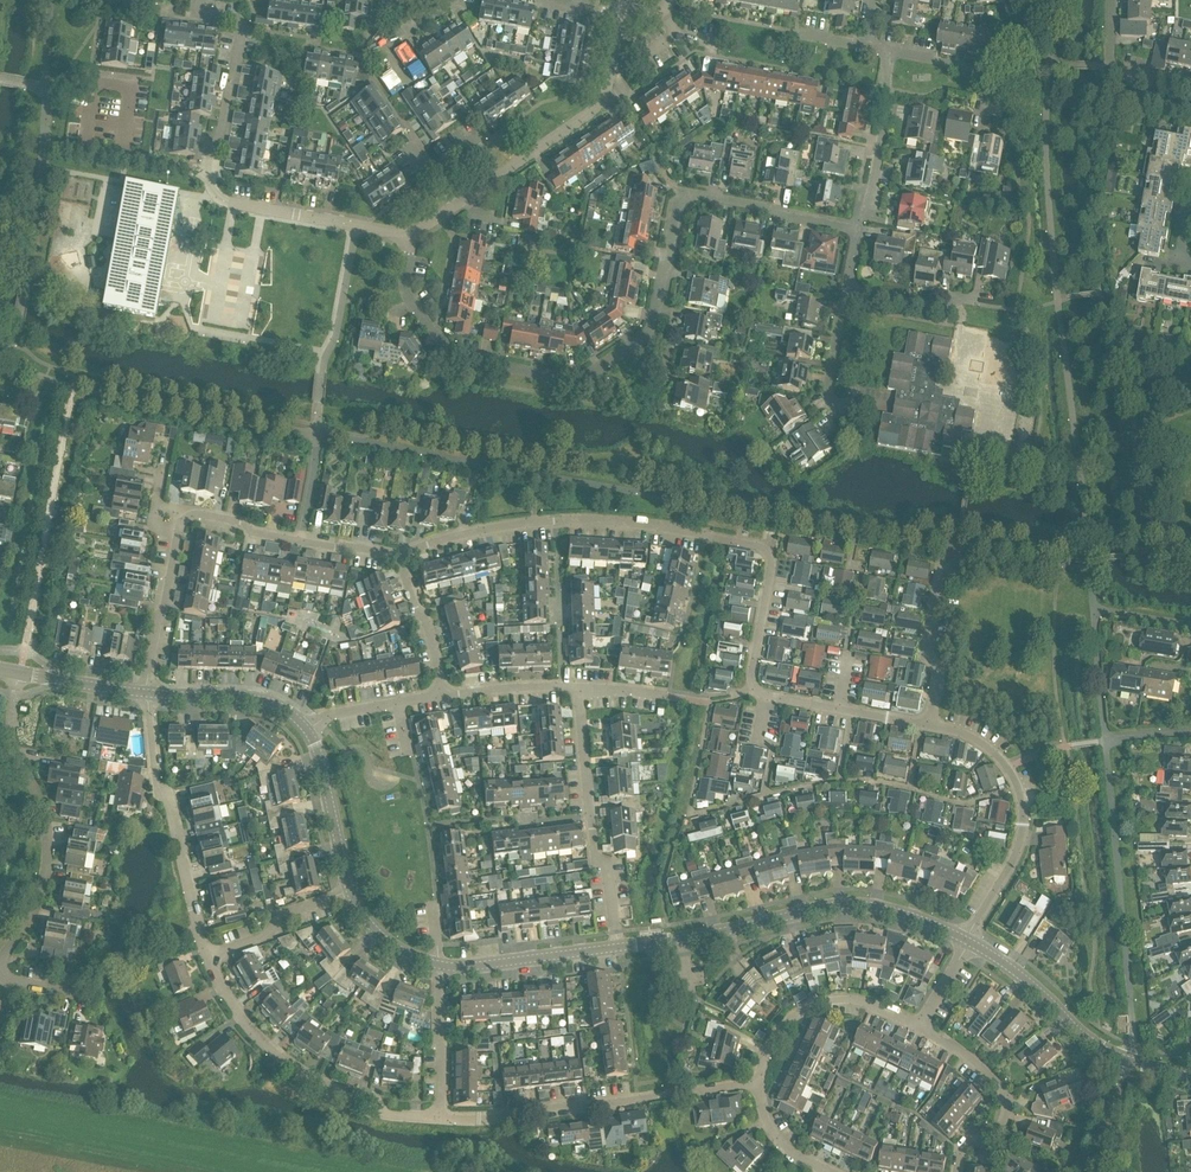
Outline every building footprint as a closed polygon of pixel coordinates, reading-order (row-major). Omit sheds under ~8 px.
[(482,5),(478,22),(488,24),(488,26),(492,26),(496,0),(489,0),(489,2),(482,1),(482,5)] [(492,26),(495,27),(495,25),(504,27),(508,6),(503,5),(504,0),(496,0),(492,26)] [(517,31),(522,1),(515,0),(514,7),(508,6),(504,27),(513,29),(513,30),(517,31)] [(746,6),(752,7),(759,9),(760,0),(747,0),(746,6)] [(771,11),(773,0),(760,0),(759,9),(767,10),(771,11)] [(784,13),(786,0),(773,0),(771,11),(777,12),(784,13)] [(800,0),(786,0),(784,13),(792,15),(797,16),(798,10),(800,0)] [(916,15),(918,3),(903,0),(897,0),(896,4),(895,12),(916,15)] [(1151,11),(1152,0),(1123,0),(1123,3),(1132,4),(1132,10),(1132,11),(1151,11)] [(268,19),(256,17),(255,24),(267,26),(268,23),(280,24),(283,3),(270,1),(268,19)] [(530,32),(534,11),(528,9),(529,3),(522,1),(517,31),(520,31),(520,30),(530,32)] [(850,13),(857,14),(858,12),(859,7),(830,2),(828,15),(838,17),(835,29),(846,31),(850,13)] [(288,26),(293,26),(296,5),(283,3),(280,24),(288,26)] [(343,16),(345,17),(343,29),(354,31),(356,18),(366,20),(368,6),(346,3),(345,13),(344,12),(343,16)] [(298,27),(306,28),(309,7),(296,5),(293,26),(298,27)] [(306,28),(319,30),(322,9),(309,7),(306,28)] [(1132,16),(1132,23),(1132,24),(1148,24),(1147,24),(1151,24),(1151,11),(1132,11),(1132,10),(1123,10),(1123,16),(1132,16)] [(896,25),(914,28),(916,15),(895,12),(894,19),(893,24),(889,23),(888,29),(895,30),(896,25)] [(581,32),(560,28),(557,41),(582,45),(584,33),(588,33),(590,21),(583,20),(581,32)] [(106,32),(105,39),(131,42),(132,39),(130,39),(131,30),(131,29),(114,27),(114,22),(107,21),(106,26),(110,27),(109,32),(106,32)] [(166,29),(164,47),(173,48),(173,50),(177,50),(180,27),(172,26),(167,25),(168,22),(162,21),(161,28),(166,29)] [(1121,36),(1147,37),(1147,24),(1148,24),(1132,24),(1132,23),(1129,23),(1121,23),(1121,36)] [(943,46),(942,54),(949,55),(954,24),(951,24),(951,25),(941,24),(940,32),(939,33),(937,45),(943,46)] [(963,50),(967,28),(958,27),(958,25),(954,24),(949,55),(956,57),(958,49),(963,50)] [(462,28),(457,31),(453,25),(447,29),(464,54),(467,52),(466,51),(474,46),(465,32),(462,28)] [(188,28),(180,27),(177,50),(180,51),(180,49),(189,50),(192,29),(188,28)] [(967,28),(963,50),(968,50),(967,59),(974,60),(980,29),(976,28),(976,30),(967,28)] [(205,31),(198,30),(192,29),(189,50),(190,50),(199,51),(198,53),(202,54),(205,31)] [(440,33),(445,40),(441,43),(453,60),(460,55),(461,57),(464,54),(447,29),(440,33)] [(989,54),(990,48),(993,33),(983,31),(983,30),(980,29),(974,60),(981,61),(983,53),(989,54)] [(215,54),(218,32),(213,32),(205,31),(202,54),(206,54),(206,52),(215,54)] [(106,52),(128,55),(129,46),(131,46),(131,42),(105,39),(104,46),(107,46),(106,52)] [(425,43),(443,69),(446,67),(445,66),(453,60),(441,43),(436,46),(431,39),(425,43)] [(551,40),(550,52),(555,53),(558,54),(580,58),(582,45),(557,41),(551,40)] [(424,54),(419,57),(429,71),(431,75),(439,70),(440,71),(443,69),(425,43),(419,47),(424,54)] [(1166,65),(1167,65),(1170,65),(1170,67),(1178,69),(1179,65),(1183,46),(1170,43),(1170,47),(1166,65)] [(1157,44),(1151,70),(1165,73),(1167,65),(1166,65),(1170,47),(1157,44)] [(1190,70),(1189,77),(1190,78),(1190,71),(1190,47),(1183,46),(1179,65),(1187,66),(1186,69),(1190,70)] [(313,59),(307,58),(303,79),(313,81),(312,82),(316,83),(322,52),(314,51),(313,59)] [(102,57),(101,65),(128,68),(128,64),(126,64),(128,55),(106,52),(106,57),(102,57)] [(329,84),(333,63),(327,62),(329,53),(322,52),(316,83),(319,84),(320,82),(329,84)] [(554,58),(553,66),(577,70),(580,58),(558,54),(558,59),(554,58)] [(333,63),(329,84),(338,85),(338,87),(341,88),(347,57),(340,55),(338,64),(333,63)] [(355,88),(357,74),(358,67),(352,66),(354,58),(347,57),(341,88),(345,88),(345,87),(355,88)] [(547,78),(575,83),(577,70),(553,66),(549,65),(547,78)] [(712,76),(700,74),(703,89),(725,92),(729,68),(716,65),(714,79),(711,78),(712,76)] [(279,75),(261,72),(262,67),(255,66),(254,71),(257,72),(256,78),(255,84),(280,89),(281,81),(278,81),(278,76),(279,75)] [(737,98),(743,67),(738,66),(738,69),(729,68),(725,92),(736,94),(735,97),(737,98)] [(750,97),(755,72),(746,71),(747,68),(743,67),(737,98),(739,98),(739,95),(750,97)] [(220,74),(220,69),(213,68),(212,77),(194,75),(193,85),(191,84),(191,88),(214,91),(215,83),(215,78),(219,79),(220,74)] [(762,102),(768,71),(764,71),(763,74),(755,72),(750,97),(761,99),(761,102),(762,102)] [(775,102),(780,77),(771,76),(772,72),(768,71),(762,102),(764,102),(764,100),(775,102)] [(685,101),(689,99),(703,89),(700,74),(691,81),(692,82),(690,84),(689,82),(682,73),(671,80),(685,101)] [(787,107),(793,76),(789,75),(788,79),(780,77),(775,102),(786,104),(786,106),(787,107)] [(789,107),(789,104),(800,106),(805,82),(797,80),(797,77),(793,76),(787,107),(789,107)] [(536,98),(532,92),(528,94),(517,80),(507,87),(519,105),(525,100),(529,98),(531,101),(536,98)] [(685,101),(671,80),(664,85),(662,82),(659,85),(676,111),(678,110),(676,107),(685,101)] [(816,97),(818,84),(805,82),(800,106),(823,110),(824,110),(826,97),(818,96),(818,98),(816,97)] [(372,90),(375,88),(372,83),(366,87),(369,91),(361,97),(354,102),(357,106),(354,108),(359,115),(379,100),(372,90)] [(254,91),(253,97),(274,101),(275,95),(278,96),(280,89),(255,84),(254,91)] [(542,93),(547,90),(544,85),(539,88),(542,93)] [(674,109),(675,111),(676,111),(659,85),(655,87),(657,90),(650,95),(664,115),(674,109)] [(508,112),(512,109),(519,105),(507,87),(496,94),(508,112)] [(213,99),(214,91),(191,88),(190,91),(192,92),(191,101),(212,104),(213,99)] [(827,88),(826,97),(824,110),(828,110),(831,99),(832,99),(834,89),(827,88)] [(413,112),(416,110),(420,115),(437,103),(432,95),(433,94),(431,91),(418,100),(411,89),(402,95),(413,112)] [(856,102),(857,100),(859,100),(860,93),(847,90),(843,113),(867,118),(870,105),(856,102)] [(498,119),(504,115),(508,112),(496,94),(485,102),(498,119)] [(655,130),(651,125),(664,115),(650,95),(639,102),(647,113),(645,115),(644,113),(638,118),(645,129),(646,128),(649,133),(655,130)] [(253,97),(252,103),(251,109),(273,113),(274,110),(272,110),(274,101),(253,97)] [(363,121),(366,119),(369,123),(386,111),(379,100),(359,115),(363,121)] [(207,116),(210,117),(211,109),(212,104),(191,101),(190,110),(188,110),(187,114),(207,116)] [(474,109),(487,127),(491,124),(498,119),(485,102),(474,109)] [(424,128),(446,112),(444,110),(442,110),(437,103),(420,115),(423,120),(420,122),(424,128)] [(249,116),(248,122),(269,126),(271,117),(273,117),(273,113),(251,109),(249,116)] [(722,110),(720,117),(732,119),(734,112),(722,110)] [(912,110),(906,140),(931,144),(932,144),(934,132),(938,114),(912,110)] [(369,129),(373,136),(394,121),(386,111),(369,123),(372,127),(369,129)] [(437,134),(452,124),(446,116),(448,115),(446,112),(424,128),(428,134),(431,132),(434,136),(431,138),(434,142),(440,138),(437,134)] [(972,116),(951,112),(946,139),(967,143),(966,151),(973,152),(976,137),(969,135),(969,132),(968,131),(969,127),(970,127),(972,116)] [(703,117),(699,120),(702,124),(703,127),(711,122),(709,113),(703,117)] [(838,136),(852,138),(853,131),(851,131),(852,128),(865,131),(867,118),(843,113),(838,136)] [(177,124),(176,129),(197,132),(198,127),(199,119),(174,116),(173,124),(177,124)] [(636,135),(629,124),(622,128),(624,129),(622,131),(614,120),(603,127),(617,148),(631,139),(637,147),(642,144),(636,135)] [(377,142),(380,140),(384,144),(401,132),(394,121),(373,136),(377,142)] [(247,128),(246,135),(269,139),(269,136),(268,135),(269,126),(248,122),(247,128)] [(344,123),(338,127),(341,132),(348,128),(344,123)] [(617,148),(603,127),(596,132),(594,129),(591,132),(590,132),(608,158),(610,157),(608,154),(617,148)] [(176,129),(175,134),(172,134),(171,141),(196,145),(197,137),(197,132),(176,129)] [(1151,159),(1151,160),(1181,165),(1181,166),(1190,167),(1190,132),(1178,129),(1177,138),(1156,134),(1151,159)] [(608,158),(590,132),(587,134),(589,137),(582,142),(596,163),(605,156),(607,159),(608,158)] [(931,144),(929,158),(936,159),(941,133),(934,132),(932,144),(931,144)] [(245,141),(244,148),(265,151),(266,142),(268,143),(269,139),(246,135),(245,141)] [(325,148),(327,136),(322,135),(317,135),(316,142),(318,142),(318,147),(325,148)] [(1004,142),(984,138),(976,137),(973,152),(969,172),(978,173),(980,164),(999,167),(1004,142)] [(838,143),(819,139),(815,161),(825,163),(823,172),(843,176),(848,153),(837,151),(838,143)] [(170,149),(173,149),(173,155),(190,157),(190,162),(197,163),(197,158),(194,157),(195,152),(196,145),(171,141),(170,149)] [(725,141),(723,147),(723,148),(729,149),(730,146),(732,146),(733,142),(725,141)] [(589,171),(587,169),(596,163),(582,142),(575,147),(573,144),(569,146),(587,172),(589,171)] [(721,162),(721,160),(723,148),(723,147),(711,145),(710,150),(695,148),(693,156),(689,155),(688,162),(689,162),(688,170),(711,174),(713,161),(721,162)] [(587,172),(569,146),(566,149),(568,152),(561,156),(575,177),(584,171),(586,173),(587,172)] [(721,160),(729,161),(728,169),(730,169),(729,178),(749,181),(755,150),(754,150),(754,153),(746,151),(747,148),(740,147),(740,150),(732,149),(732,146),(730,146),(729,149),(723,148),(721,160)] [(244,148),(243,153),(241,160),(264,164),(265,161),(263,161),(265,151),(244,148)] [(795,180),(796,172),(799,154),(781,151),(779,161),(776,161),(774,171),(765,169),(764,177),(763,177),(763,176),(762,176),(762,178),(763,178),(762,184),(775,186),(776,184),(780,185),(780,187),(786,188),(787,182),(793,184),(792,189),(793,189),(795,180)] [(299,156),(289,154),(286,175),(292,176),(290,183),(298,184),(303,155),(299,154),(299,156)] [(311,180),(315,158),(306,157),(306,155),(303,155),(298,184),(305,185),(306,179),(311,180)] [(945,162),(947,162),(947,161),(936,159),(929,158),(913,155),(913,156),(920,157),(919,164),(911,163),(907,185),(930,189),(933,173),(942,175),(945,162)] [(555,176),(554,175),(548,179),(556,190),(575,177),(561,156),(550,164),(557,175),(555,176)] [(1143,176),(1148,177),(1148,176),(1173,181),(1173,182),(1177,183),(1177,182),(1179,175),(1175,175),(1176,168),(1180,169),(1181,166),(1181,165),(1151,160),(1151,159),(1147,158),(1147,157),(1143,156),(1142,160),(1146,161),(1143,176),(1139,175),(1139,176),(1143,176)] [(323,189),(328,159),(325,159),(324,160),(315,158),(311,180),(317,181),(316,187),(323,189)] [(337,184),(341,163),(331,161),(332,160),(328,159),(323,189),(330,190),(331,183),(337,184)] [(242,179),(242,174),(260,177),(262,168),(263,168),(264,164),(241,160),(240,167),(239,173),(236,172),(235,177),(242,179)] [(646,167),(643,165),(639,166),(642,174),(648,172),(646,167)] [(411,187),(407,181),(403,183),(393,169),(392,169),(388,172),(386,169),(380,173),(394,194),(400,189),(404,187),(406,190),(411,187)] [(796,172),(795,180),(802,181),(803,173),(796,172)] [(394,194),(380,173),(374,178),(376,180),(371,183),(383,201),(388,198),(394,194)] [(1170,198),(1173,182),(1173,181),(1148,176),(1148,177),(1144,200),(1140,199),(1139,201),(1173,207),(1174,199),(1170,198)] [(629,201),(654,205),(657,192),(643,190),(644,187),(646,188),(647,180),(634,178),(629,201)] [(358,188),(373,209),(379,204),(383,201),(371,183),(367,186),(365,183),(358,188)] [(817,198),(815,206),(826,208),(826,206),(835,208),(836,201),(839,202),(841,191),(832,190),(832,187),(816,184),(815,192),(818,192),(817,195),(816,197),(817,198)] [(531,195),(517,193),(515,206),(546,211),(547,202),(541,201),(544,187),(531,185),(529,192),(531,193),(531,195)] [(104,305),(104,309),(116,311),(155,318),(177,197),(178,195),(159,192),(139,188),(126,186),(114,251),(104,305)] [(923,226),(925,211),(927,212),(928,203),(927,203),(927,202),(920,200),(920,202),(904,199),(899,229),(915,232),(917,225),(923,226)] [(654,205),(629,201),(627,212),(625,211),(624,213),(655,218),(656,214),(653,214),(654,205)] [(1164,232),(1167,216),(1171,217),(1173,207),(1139,201),(1139,203),(1143,204),(1139,227),(1164,232)] [(535,233),(538,219),(544,221),(546,211),(515,206),(513,219),(526,221),(525,224),(523,223),(522,231),(535,233)] [(627,215),(625,226),(649,230),(651,222),(654,223),(655,218),(624,213),(624,214),(627,215)] [(699,223),(697,232),(700,232),(697,248),(715,251),(713,259),(723,261),(726,243),(717,241),(720,225),(702,222),(701,223),(699,223)] [(737,224),(731,254),(732,254),(733,249),(755,253),(754,258),(762,259),(765,243),(758,242),(760,228),(751,226),(746,226),(746,225),(737,224)] [(634,241),(647,244),(649,230),(625,226),(622,240),(618,239),(617,246),(621,247),(621,249),(634,251),(635,244),(633,244),(634,241)] [(1140,246),(1139,254),(1145,255),(1159,258),(1162,241),(1167,242),(1168,233),(1164,232),(1139,227),(1132,226),(1130,238),(1137,239),(1138,242),(1137,245),(1140,246)] [(774,230),(770,251),(785,254),(782,267),(798,270),(803,245),(796,244),(798,235),(774,230)] [(877,261),(900,265),(902,253),(914,255),(917,237),(898,234),(896,242),(892,241),(891,241),(881,239),(877,261)] [(458,258),(482,263),(486,240),(473,237),(472,245),(474,245),(473,248),(460,245),(458,258)] [(835,241),(812,237),(809,255),(802,254),(803,252),(802,251),(799,269),(814,271),(825,273),(827,264),(831,265),(835,241)] [(1010,253),(993,250),(995,243),(983,241),(978,269),(985,270),(983,277),(1004,281),(1010,253)] [(948,252),(947,252),(946,256),(944,270),(943,273),(951,275),(952,267),(959,269),(957,276),(972,279),(977,248),(956,244),(955,248),(954,248),(954,250),(955,251),(953,258),(947,257),(947,256),(948,252)] [(916,285),(933,288),(937,268),(944,270),(946,256),(922,251),(916,285)] [(452,270),(483,276),(483,274),(480,274),(482,263),(458,258),(456,267),(453,266),(452,270)] [(630,275),(631,267),(611,263),(606,286),(613,288),(638,292),(640,279),(627,277),(628,274),(630,275)] [(453,283),(478,288),(480,277),(482,277),(483,276),(452,270),(451,274),(455,275),(453,283)] [(1115,281),(1116,292),(1131,277),(1125,270),(1115,281)] [(1146,303),(1147,298),(1162,301),(1161,305),(1163,305),(1167,281),(1151,278),(1152,274),(1142,272),(1140,272),(1132,280),(1134,281),(1141,282),(1137,301),(1146,303)] [(689,303),(688,305),(689,305),(716,310),(718,297),(726,298),(729,281),(715,279),(713,285),(692,282),(689,303)] [(1166,302),(1189,306),(1190,294),(1190,281),(1185,280),(1184,284),(1167,281),(1163,305),(1165,306),(1166,302)] [(447,295),(478,301),(478,299),(476,299),(478,288),(453,283),(451,292),(448,291),(447,295)] [(624,306),(622,305),(622,303),(636,305),(638,292),(613,288),(609,309),(622,317),(624,306)] [(781,304),(785,301),(798,304),(795,320),(803,322),(803,325),(816,327),(819,307),(811,305),(812,303),(807,302),(809,296),(777,290),(775,299),(778,303),(781,304)] [(473,313),(475,302),(478,303),(478,301),(447,295),(447,300),(450,300),(448,309),(473,313)] [(446,322),(459,324),(459,327),(457,326),(457,327),(456,327),(455,332),(456,333),(455,334),(469,336),(473,313),(448,309),(446,322)] [(609,309),(591,322),(606,342),(617,335),(609,324),(611,322),(612,324),(622,317),(609,309)] [(689,318),(686,317),(684,326),(687,327),(686,335),(685,335),(684,340),(688,341),(688,340),(689,340),(708,344),(710,330),(720,331),(722,317),(707,314),(706,321),(689,318)] [(511,335),(509,348),(522,350),(527,325),(504,321),(502,330),(501,335),(509,336),(509,334),(511,335)] [(539,353),(547,355),(552,330),(553,324),(553,323),(541,321),(539,328),(534,356),(538,356),(539,353)] [(572,326),(572,328),(572,329),(573,334),(576,348),(586,342),(585,340),(587,339),(595,350),(606,342),(591,322),(580,330),(575,323),(572,326)] [(771,333),(783,335),(781,344),(789,345),(787,357),(796,359),(798,360),(798,357),(810,359),(813,342),(810,342),(805,341),(807,333),(784,328),(757,324),(751,323),(750,330),(755,331),(755,333),(770,336),(771,333)] [(368,351),(375,352),(381,353),(383,345),(384,339),(384,334),(379,333),(380,326),(372,324),(372,326),(362,325),(361,333),(362,333),(362,336),(360,336),(358,349),(359,347),(368,349),(368,351)] [(565,346),(576,348),(573,334),(572,329),(572,328),(553,324),(552,330),(547,355),(561,357),(563,344),(565,344),(565,346)] [(534,356),(539,328),(527,325),(522,350),(531,352),(530,355),(534,356)] [(485,327),(483,340),(490,341),(492,328),(485,327)] [(499,330),(499,329),(492,328),(490,341),(497,342),(498,334),(499,330)] [(960,402),(942,399),(934,397),(935,390),(938,372),(940,366),(948,367),(953,342),(910,334),(906,357),(895,355),(889,389),(898,391),(894,416),(884,415),(878,445),(898,448),(932,454),(933,445),(960,450),(963,430),(972,432),(975,412),(959,409),(960,402)] [(414,337),(407,335),(406,340),(403,339),(404,337),(400,336),(398,347),(390,346),(388,359),(387,364),(398,366),(399,360),(403,356),(410,366),(417,360),(418,362),(425,357),(420,350),(422,348),(414,337)] [(373,361),(387,364),(388,359),(390,346),(383,345),(381,353),(375,352),(373,361)] [(680,370),(689,372),(689,374),(703,376),(703,374),(709,375),(712,360),(718,361),(720,350),(699,347),(699,348),(702,348),(700,354),(689,352),(683,351),(682,360),(683,360),(682,370),(680,369),(680,370)] [(799,393),(801,386),(805,386),(808,372),(808,371),(803,370),(804,366),(795,364),(786,362),(778,361),(773,387),(772,387),(771,388),(799,393)] [(729,386),(710,382),(690,379),(689,388),(684,387),(684,388),(677,386),(673,406),(680,408),(689,409),(692,410),(693,404),(705,406),(704,412),(705,412),(709,388),(713,389),(713,393),(728,395),(729,386)] [(784,439),(810,421),(806,423),(802,418),(804,417),(794,403),(789,406),(786,401),(787,401),(786,400),(785,401),(777,400),(763,410),(765,409),(772,419),(775,417),(777,419),(788,436),(784,439)] [(10,410),(11,404),(7,404),(2,430),(15,432),(16,427),(24,429),(26,418),(18,417),(19,411),(10,410)] [(163,436),(166,428),(146,425),(145,425),(144,425),(143,425),(142,426),(141,426),(141,427),(140,428),(139,428),(139,429),(138,430),(138,431),(130,430),(127,446),(127,447),(151,451),(153,452),(156,435),(163,436)] [(825,454),(833,450),(820,431),(809,439),(808,437),(806,439),(802,433),(809,429),(808,428),(791,440),(799,452),(792,457),(801,471),(814,462),(813,461),(824,453),(825,454)] [(227,447),(235,448),(236,441),(228,440),(227,447)] [(116,458),(113,469),(127,472),(132,473),(134,465),(148,467),(151,451),(127,447),(127,446),(126,446),(123,459),(116,458)] [(0,456),(0,462),(9,464),(11,458),(0,456)] [(11,458),(9,464),(25,467),(26,461),(11,458)] [(179,462),(175,483),(182,484),(181,493),(196,495),(201,471),(193,469),(194,465),(179,462)] [(201,471),(196,495),(212,498),(214,490),(221,491),(225,465),(209,463),(208,472),(201,471)] [(231,492),(241,494),(239,504),(255,507),(259,484),(259,482),(251,481),(253,469),(235,466),(231,492)] [(142,484),(126,480),(127,472),(113,469),(111,469),(109,477),(118,479),(115,495),(140,500),(142,484)] [(17,481),(3,478),(0,496),(0,505),(3,505),(4,500),(13,502),(17,481)] [(282,501),(286,481),(268,478),(267,486),(259,484),(255,507),(270,510),(272,499),(282,501)] [(302,484),(289,482),(286,502),(299,504),(302,484)] [(436,528),(438,519),(437,519),(440,504),(440,503),(441,499),(427,496),(429,489),(419,487),(416,502),(415,509),(422,511),(420,525),(436,528)] [(332,490),(321,488),(317,512),(325,514),(323,523),(340,526),(341,523),(340,523),(344,502),(329,499),(330,490),(332,490)] [(453,497),(442,495),(441,499),(440,503),(440,504),(437,519),(438,519),(454,522),(457,506),(464,507),(466,493),(454,491),(453,497)] [(118,520),(120,513),(137,516),(140,500),(115,495),(112,512),(104,510),(102,517),(118,520)] [(391,507),(375,504),(377,496),(369,495),(369,497),(366,511),(374,512),(371,528),(387,532),(388,529),(387,529),(391,507)] [(341,523),(357,526),(360,510),(366,511),(369,497),(362,496),(361,502),(344,499),(344,502),(340,523),(341,523)] [(407,515),(414,517),(415,509),(416,502),(409,501),(408,507),(391,504),(391,507),(387,529),(388,529),(404,532),(407,515)] [(114,541),(122,542),(122,543),(146,547),(147,541),(143,540),(144,532),(133,530),(135,523),(120,521),(118,528),(117,528),(114,541)] [(4,551),(4,549),(9,550),(12,531),(0,528),(0,550),(4,551)] [(220,540),(198,536),(196,550),(218,554),(220,540)] [(791,539),(788,554),(804,557),(802,563),(812,565),(814,558),(810,557),(812,543),(791,539)] [(569,540),(568,562),(581,563),(583,541),(569,540)] [(594,563),(595,541),(583,541),(581,563),(594,563)] [(607,564),(609,542),(595,541),(594,563),(607,564)] [(609,542),(607,564),(619,565),(621,543),(609,542)] [(822,561),(843,565),(846,550),(830,547),(831,543),(825,542),(822,561)] [(131,566),(132,559),(139,560),(140,553),(145,553),(146,547),(122,543),(119,556),(113,555),(112,563),(123,565),(127,565),(131,566)] [(619,570),(632,571),(632,566),(633,544),(621,543),(619,565),(619,570)] [(632,566),(646,567),(647,545),(633,544),(632,566)] [(506,546),(498,548),(502,562),(509,561),(510,560),(506,546)] [(547,546),(525,546),(525,560),(547,559),(547,546)] [(482,552),(487,573),(501,570),(495,549),(482,552)] [(729,549),(727,559),(737,561),(735,573),(752,576),(755,560),(745,558),(747,552),(729,549)] [(193,562),(215,566),(218,554),(196,550),(193,562)] [(304,559),(303,563),(296,561),(295,567),(294,576),(293,584),(292,590),(304,592),(305,586),(307,576),(309,564),(310,560),(311,552),(306,551),(305,559),(304,559)] [(689,555),(673,551),(670,565),(694,571),(696,564),(692,563),(694,556),(689,555)] [(285,553),(280,552),(279,560),(278,559),(277,564),(270,563),(268,576),(266,585),(278,587),(285,553)] [(487,573),(482,552),(469,555),(475,577),(487,573)] [(291,596),(292,589),(292,590),(293,584),(294,576),(295,567),(289,566),(290,562),(288,561),(290,554),(285,553),(278,587),(279,587),(277,594),(291,596)] [(873,553),(869,573),(875,574),(875,572),(878,573),(880,571),(880,569),(892,571),(894,557),(873,553)] [(245,558),(241,580),(253,582),(258,560),(258,556),(253,555),(252,555),(252,559),(245,558)] [(458,558),(463,580),(475,577),(469,555),(458,558)] [(463,580),(458,558),(445,561),(448,576),(450,583),(463,580)] [(907,576),(907,577),(928,581),(929,576),(931,566),(915,563),(916,559),(910,558),(907,576)] [(547,559),(525,560),(526,574),(548,573),(547,559)] [(268,576),(270,563),(258,560),(253,582),(266,585),(268,576)] [(448,576),(445,561),(432,565),(435,576),(438,586),(450,583),(448,576)] [(504,569),(510,567),(509,561),(502,562),(504,569)] [(191,575),(197,576),(213,579),(214,576),(215,566),(193,562),(191,575)] [(138,567),(131,566),(127,565),(123,565),(112,563),(111,570),(120,571),(118,586),(125,587),(149,591),(150,584),(146,584),(147,576),(137,574),(138,567)] [(320,576),(322,566),(309,564),(307,576),(305,586),(318,588),(320,576)] [(797,564),(795,576),(794,578),(793,578),(792,585),(812,589),(813,582),(809,581),(810,576),(812,567),(797,564)] [(420,568),(422,576),(425,589),(438,586),(435,576),(432,565),(420,568)] [(689,580),(689,576),(690,574),(693,575),(694,571),(670,565),(667,576),(688,581),(689,580)] [(322,566),(320,576),(318,588),(330,590),(333,576),(334,568),(322,566)] [(329,597),(342,599),(347,571),(339,569),(334,568),(333,576),(330,590),(329,597)] [(351,570),(350,578),(357,580),(359,572),(351,570)] [(833,571),(832,576),(832,578),(836,578),(834,593),(848,596),(851,582),(853,582),(854,576),(854,575),(833,571)] [(186,579),(190,580),(189,587),(211,591),(213,579),(197,576),(191,575),(187,574),(179,573),(178,576),(178,577),(186,579)] [(548,573),(526,574),(526,576),(526,586),(548,585),(548,576),(548,573)] [(757,578),(740,575),(738,587),(724,584),(722,596),(731,597),(743,600),(754,602),(756,592),(754,591),(757,578)] [(361,583),(366,596),(387,589),(383,576),(361,583)] [(688,581),(667,576),(664,589),(689,595),(690,589),(689,589),(687,588),(688,581)] [(886,581),(871,578),(868,592),(867,592),(866,599),(886,603),(887,596),(883,595),(886,581)] [(545,597),(549,597),(548,585),(526,586),(527,598),(545,597)] [(902,606),(920,609),(923,595),(924,595),(926,588),(909,585),(907,596),(904,596),(902,606)] [(73,597),(76,589),(66,587),(64,595),(73,597)] [(144,597),(148,597),(149,591),(125,587),(122,600),(117,599),(115,607),(130,609),(131,602),(142,604),(144,597)] [(214,605),(217,592),(211,591),(189,587),(187,594),(183,593),(183,594),(175,593),(174,598),(208,604),(214,605)] [(571,588),(571,595),(568,596),(568,601),(593,600),(593,587),(592,587),(571,588)] [(630,588),(629,588),(628,595),(640,597),(642,591),(641,591),(636,590),(630,588)] [(366,596),(360,598),(364,610),(391,601),(387,589),(366,596)] [(616,589),(615,599),(617,599),(624,600),(625,594),(625,591),(619,590),(616,589)] [(688,600),(689,596),(689,595),(664,589),(661,601),(661,602),(679,605),(679,606),(683,607),(684,599),(688,600)] [(820,593),(813,592),(807,590),(806,597),(790,594),(787,609),(809,613),(811,602),(818,603),(820,593)] [(493,594),(492,591),(479,594),(481,600),(492,597),(493,597),(493,594)] [(462,601),(460,595),(453,597),(455,603),(462,601)] [(639,610),(642,598),(640,597),(628,595),(626,608),(633,608),(634,609),(639,610)] [(844,615),(846,603),(831,600),(832,596),(826,595),(822,614),(844,618),(844,615)] [(523,598),(523,599),(523,611),(545,610),(545,597),(527,598),(523,598)] [(743,600),(731,597),(729,608),(734,609),(732,621),(748,624),(751,607),(742,606),(743,600)] [(184,613),(206,617),(208,604),(174,598),(174,602),(181,604),(181,605),(185,606),(184,613)] [(244,601),(237,600),(235,609),(242,611),(244,601)] [(572,614),(594,613),(593,600),(568,601),(568,607),(572,606),(572,614)] [(681,613),(677,613),(679,606),(679,605),(661,602),(661,601),(658,600),(655,613),(683,620),(685,614),(681,613)] [(368,622),(374,620),(395,613),(391,601),(364,610),(368,622)] [(448,622),(469,617),(466,604),(441,610),(443,616),(446,615),(448,622)] [(886,605),(882,604),(880,611),(865,608),(862,623),(884,627),(888,605),(886,605)] [(632,622),(634,609),(633,608),(626,608),(624,620),(632,622)] [(901,608),(901,609),(895,608),(893,615),(899,616),(897,628),(919,632),(921,617),(907,615),(908,609),(901,608)] [(524,624),(546,624),(545,610),(523,611),(524,624)] [(378,633),(400,625),(395,613),(374,620),(378,633)] [(569,627),(595,626),(594,613),(572,614),(572,621),(569,621),(569,627)] [(675,623),(678,624),(682,625),(683,620),(655,613),(653,620),(646,619),(645,625),(652,626),(673,631),(675,623)] [(253,615),(245,614),(244,619),(244,625),(251,626),(252,620),(253,615)] [(813,628),(814,627),(815,618),(802,616),(801,623),(785,620),(783,634),(804,638),(806,627),(813,628)] [(448,636),(472,629),(469,617),(448,622),(450,629),(446,630),(448,636)] [(814,627),(819,628),(817,640),(839,644),(840,640),(841,630),(841,629),(831,627),(832,621),(815,618),(814,627)] [(743,624),(727,621),(724,637),(740,640),(743,624)] [(55,645),(62,646),(61,650),(69,651),(68,656),(75,657),(79,633),(65,630),(66,624),(59,623),(55,645)] [(573,632),(573,639),(591,639),(595,639),(595,626),(569,627),(569,632),(573,632)] [(650,629),(637,627),(636,633),(649,636),(650,629)] [(101,631),(98,646),(105,647),(103,658),(111,659),(110,663),(117,664),(121,640),(123,629),(117,628),(116,633),(101,631)] [(94,629),(93,635),(79,633),(75,657),(81,658),(82,654),(89,655),(91,644),(98,646),(101,631),(94,629)] [(255,647),(262,648),(265,630),(258,629),(255,647)] [(454,647),(476,642),(472,629),(448,636),(449,641),(452,640),(454,647)] [(662,632),(650,629),(649,636),(661,639),(662,632)] [(841,630),(840,640),(846,641),(848,631),(841,630)] [(861,633),(858,647),(880,651),(882,638),(887,639),(888,633),(877,631),(876,635),(861,633)] [(1140,652),(1175,658),(1178,642),(1168,640),(1169,634),(1148,631),(1147,637),(1143,636),(1140,652)] [(902,634),(896,633),(892,655),(914,659),(916,644),(901,641),(902,634)] [(398,635),(400,643),(401,643),(402,648),(408,647),(408,642),(407,634),(398,635)] [(136,637),(135,643),(121,640),(117,664),(123,666),(124,661),(131,663),(133,652),(140,653),(143,638),(136,637)] [(617,638),(616,644),(615,643),(614,650),(620,651),(621,648),(622,639),(617,638)] [(573,639),(569,639),(569,647),(566,647),(566,652),(592,651),(591,639),(573,639)] [(768,661),(783,663),(785,649),(790,650),(791,643),(770,639),(769,646),(771,647),(768,661)] [(454,660),(479,654),(476,642),(454,647),(456,654),(453,655),(454,660)] [(230,643),(230,648),(230,671),(242,671),(243,649),(243,643),(230,643)] [(739,670),(742,654),(738,653),(726,651),(727,645),(720,643),(718,654),(725,655),(723,667),(739,670)] [(192,647),(192,648),(191,648),(191,670),(204,670),(205,648),(204,648),(203,647),(203,646),(202,646),(201,646),(200,645),(199,645),(198,645),(197,645),(196,645),(195,645),(194,645),(194,646),(193,646),(192,647)] [(805,667),(820,670),(822,656),(824,656),(825,649),(804,645),(803,652),(807,653),(805,667)] [(178,647),(178,670),(191,670),(191,648),(178,647)] [(538,673),(537,647),(524,648),(525,670),(532,669),(532,673),(538,673)] [(551,669),(550,647),(537,647),(538,673),(543,673),(543,669),(551,669)] [(217,671),(217,648),(205,648),(204,670),(217,671)] [(217,648),(217,671),(230,671),(230,648),(217,648)] [(498,657),(499,671),(507,670),(507,674),(512,674),(511,648),(498,649),(498,650),(498,657)] [(511,648),(512,674),(518,673),(518,670),(525,670),(524,648),(511,648)] [(619,657),(618,670),(625,671),(625,674),(630,675),(634,650),(621,648),(620,651),(619,657)] [(256,672),(256,649),(243,649),(242,671),(256,672)] [(634,650),(630,675),(636,676),(636,672),(644,673),(647,652),(634,650)] [(586,669),(600,668),(600,664),(599,661),(598,660),(595,659),(592,659),(592,651),(566,652),(566,658),(570,658),(570,665),(586,665),(586,669)] [(281,656),(269,652),(261,673),(273,677),(281,656)] [(656,679),(659,653),(647,652),(644,673),(651,674),(650,678),(656,679)] [(669,677),(672,655),(659,653),(656,679),(661,679),(662,676),(669,677)] [(454,660),(456,666),(459,665),(461,672),(468,671),(469,674),(474,673),(474,674),(479,673),(483,672),(481,667),(482,667),(479,654),(454,660)] [(294,655),(292,660),(285,681),(297,686),(305,665),(307,659),(294,655)] [(392,660),(392,655),(388,656),(393,682),(406,680),(402,658),(392,660)] [(285,681),(292,660),(281,656),(273,677),(285,681)] [(393,682),(388,656),(385,656),(386,661),(377,662),(381,684),(393,682)] [(420,678),(416,656),(402,658),(406,680),(420,678)] [(869,679),(884,682),(887,667),(891,668),(892,661),(872,658),(870,665),(872,665),(869,679)] [(305,665),(297,686),(310,690),(317,669),(309,666),(311,661),(307,659),(305,665)] [(381,684),(377,662),(364,665),(368,687),(381,684)] [(368,687),(364,665),(352,667),(356,689),(368,687)] [(768,668),(766,683),(787,687),(789,679),(791,680),(794,668),(780,665),(779,670),(768,668)] [(925,668),(909,665),(906,683),(905,686),(920,688),(922,675),(924,675),(925,668)] [(356,689),(352,667),(339,669),(343,691),(356,689)] [(1114,667),(1111,691),(1141,696),(1145,672),(1114,667)] [(718,668),(716,681),(711,681),(708,694),(721,694),(722,685),(732,687),(735,670),(718,668)] [(322,672),(324,687),(329,687),(330,694),(343,691),(339,669),(322,672)] [(801,672),(798,687),(814,690),(813,696),(819,697),(823,676),(811,674),(805,673),(801,672)] [(1145,672),(1141,696),(1172,701),(1175,677),(1145,672)] [(887,688),(866,684),(862,705),(868,707),(869,700),(884,703),(887,688)] [(901,688),(897,707),(919,711),(922,697),(906,694),(907,689),(901,688)] [(517,728),(514,706),(500,708),(503,730),(517,728)] [(537,706),(539,723),(561,721),(560,708),(549,709),(549,706),(537,706)] [(488,710),(490,731),(503,730),(500,708),(488,710)] [(734,730),(738,709),(731,708),(731,712),(716,709),(713,724),(727,727),(727,728),(734,730)] [(490,731),(488,710),(475,711),(478,733),(490,731)] [(70,738),(87,741),(90,722),(82,720),(83,715),(58,711),(54,730),(71,733),(70,738)] [(462,713),(465,735),(478,733),(475,711),(462,713)] [(418,726),(411,727),(413,733),(416,732),(418,740),(439,735),(436,722),(443,720),(441,713),(416,718),(418,726)] [(807,734),(810,718),(794,715),(792,727),(791,731),(796,732),(805,734),(807,734)] [(639,726),(639,717),(614,719),(615,729),(611,729),(611,732),(608,732),(609,740),(612,739),(612,743),(637,741),(636,728),(638,728),(639,726)] [(117,724),(94,720),(90,744),(97,745),(116,748),(117,743),(127,745),(131,724),(117,721),(117,724)] [(540,736),(562,734),(561,721),(539,723),(540,736)] [(876,729),(875,728),(875,727),(860,724),(858,738),(856,738),(855,745),(875,748),(876,742),(872,741),(873,735),(875,735),(876,735),(877,730),(876,729)] [(791,731),(792,727),(781,725),(780,733),(790,735),(791,731)] [(168,727),(168,751),(177,751),(177,761),(191,761),(191,745),(184,745),(184,737),(184,727),(168,727)] [(198,727),(198,745),(191,745),(191,761),(205,761),(205,758),(213,758),(213,751),(213,727),(198,727)] [(221,751),(221,761),(235,761),(236,761),(236,754),(235,745),(228,745),(228,738),(228,727),(213,727),(213,751),(221,751)] [(243,738),(235,738),(235,745),(236,754),(237,754),(242,758),(248,750),(255,755),(270,736),(257,727),(247,741),(243,738)] [(840,732),(819,728),(818,735),(822,736),(820,750),(835,753),(837,739),(839,739),(840,732)] [(892,728),(889,748),(910,752),(910,751),(913,751),(914,745),(911,745),(913,737),(897,734),(898,730),(892,728)] [(709,751),(729,755),(731,748),(726,747),(729,733),(714,730),(712,744),(710,744),(709,751)] [(562,734),(540,736),(541,749),(563,747),(562,734)] [(417,753),(442,747),(439,735),(418,740),(419,747),(416,747),(417,753)] [(255,768),(257,770),(258,774),(274,771),(281,769),(280,762),(279,762),(275,763),(271,760),(273,757),(282,746),(270,736),(255,755),(261,760),(255,768)] [(781,757),(802,761),(803,754),(799,753),(802,739),(787,736),(784,750),(783,750),(781,757)] [(926,739),(924,754),(945,758),(949,739),(943,738),(942,742),(926,739)] [(640,754),(638,754),(637,741),(612,743),(612,747),(610,747),(610,755),(613,755),(613,757),(617,757),(618,767),(638,765),(642,764),(642,755),(640,754)] [(976,765),(978,753),(971,752),(972,748),(956,745),(953,761),(976,765)] [(418,758),(422,757),(423,765),(427,764),(445,759),(442,747),(417,753),(418,758)] [(541,749),(542,762),(564,760),(563,747),(541,749)] [(764,751),(743,748),(742,754),(746,755),(744,769),(759,772),(761,758),(763,759),(764,751)] [(1168,772),(1171,772),(1190,775),(1190,758),(1185,757),(1186,750),(1165,748),(1164,755),(1170,756),(1168,772)] [(856,770),(872,773),(875,757),(859,754),(856,770)] [(887,756),(884,775),(905,779),(908,764),(893,761),(893,757),(887,756)] [(728,759),(713,757),(710,770),(709,770),(708,777),(728,781),(729,774),(725,774),(728,759)] [(814,757),(813,760),(807,759),(805,775),(815,777),(816,774),(827,776),(830,760),(814,757)] [(429,771),(425,771),(426,777),(451,771),(448,758),(445,759),(427,764),(429,771)] [(77,788),(80,771),(83,772),(84,764),(67,760),(65,768),(50,765),(50,767),(47,766),(45,776),(48,777),(47,784),(58,786),(58,785),(77,788)] [(126,778),(128,767),(123,766),(107,763),(105,774),(106,775),(120,777),(115,798),(120,799),(117,813),(128,816),(129,811),(140,814),(143,798),(138,798),(142,781),(126,778)] [(611,770),(611,774),(607,774),(607,777),(605,777),(605,784),(608,784),(608,788),(633,786),(640,785),(638,765),(618,767),(618,769),(611,770)] [(779,765),(777,780),(793,783),(796,768),(779,765)] [(921,767),(919,781),(936,785),(940,785),(944,766),(938,765),(937,770),(921,767)] [(992,766),(981,770),(978,771),(985,792),(999,787),(1003,786),(1006,785),(1004,779),(997,781),(992,766)] [(431,781),(433,789),(454,784),(454,783),(458,782),(456,770),(451,771),(426,777),(428,782),(431,781)] [(293,774),(283,776),(276,777),(274,771),(258,774),(261,788),(271,786),(273,794),(297,789),(293,774)] [(736,779),(734,792),(750,795),(753,778),(737,775),(737,772),(733,771),(731,779),(736,779)] [(1163,788),(1161,788),(1161,795),(1178,797),(1179,790),(1190,791),(1190,775),(1171,772),(1168,772),(1165,772),(1163,788)] [(665,774),(657,774),(658,783),(663,782),(665,782),(666,774),(665,774)] [(953,774),(950,791),(958,792),(957,797),(965,798),(969,777),(953,774)] [(700,794),(698,794),(697,801),(718,805),(719,798),(715,797),(717,783),(703,780),(700,794)] [(511,786),(510,782),(497,783),(498,790),(499,809),(505,808),(504,805),(511,804),(510,786),(511,786)] [(556,804),(563,804),(563,802),(568,801),(567,788),(562,789),(562,782),(548,783),(550,808),(556,808),(556,804)] [(484,784),(485,806),(493,806),(494,809),(499,809),(498,790),(497,783),(484,784)] [(536,784),(537,806),(545,805),(545,809),(550,808),(548,783),(536,784)] [(190,790),(193,799),(189,800),(190,808),(186,808),(188,815),(217,808),(218,806),(213,784),(190,790)] [(454,784),(433,789),(434,796),(431,796),(432,802),(457,796),(454,784)] [(537,806),(536,784),(523,785),(525,810),(530,810),(530,806),(537,806)] [(58,785),(58,786),(58,787),(55,787),(53,797),(56,798),(55,804),(61,805),(59,817),(77,820),(83,789),(77,788),(58,785)] [(511,808),(519,807),(519,811),(525,810),(523,785),(511,786),(510,786),(511,804),(511,808)] [(614,805),(621,805),(621,807),(640,806),(639,798),(634,799),(633,786),(608,788),(609,791),(606,792),(607,799),(609,799),(610,801),(613,801),(614,805)] [(284,814),(282,807),(300,803),(297,789),(273,794),(274,802),(265,804),(268,818),(284,814)] [(879,792),(862,789),(860,806),(876,808),(876,811),(881,812),(882,804),(877,804),(879,792)] [(847,790),(830,790),(830,804),(821,804),(821,811),(830,811),(830,809),(847,809),(847,811),(852,810),(852,802),(847,802),(847,790)] [(889,810),(890,811),(890,813),(905,816),(908,802),(909,802),(911,795),(890,791),(889,798),(893,799),(891,806),(889,806),(889,810)] [(730,793),(728,803),(737,801),(738,795),(730,793)] [(799,812),(815,809),(816,812),(820,811),(819,804),(815,805),(813,793),(796,795),(799,812)] [(1167,804),(1167,819),(1166,820),(1188,821),(1190,822),(1190,805),(1178,804),(1178,797),(1161,795),(1157,795),(1156,802),(1167,804)] [(449,812),(450,816),(461,814),(457,796),(432,802),(433,807),(437,806),(438,814),(449,812)] [(768,824),(767,821),(783,817),(779,801),(763,805),(766,817),(761,818),(763,825),(768,824)] [(922,823),(943,826),(944,820),(940,819),(941,813),(942,813),(943,812),(944,807),(943,806),(943,804),(928,802),(928,803),(927,803),(926,804),(925,809),(926,810),(927,810),(925,816),(924,815),(922,823)] [(1010,805),(994,802),(992,809),(991,808),(989,820),(990,820),(989,822),(1005,826),(1007,812),(1010,812),(1010,805)] [(611,816),(608,817),(609,824),(611,824),(612,829),(637,826),(636,814),(640,814),(640,806),(621,807),(622,809),(614,810),(614,814),(611,814),(611,816)] [(189,821),(194,820),(195,828),(206,825),(208,832),(222,829),(221,821),(221,819),(219,808),(217,808),(188,815),(189,821)] [(974,812),(958,809),(954,830),(974,834),(976,824),(970,823),(971,819),(973,820),(974,812)] [(1140,811),(1138,813),(1138,816),(1141,818),(1145,817),(1146,815),(1146,812),(1143,809),(1140,811)] [(754,820),(750,821),(747,810),(731,815),(736,833),(756,827),(754,820)] [(303,817),(296,819),(285,821),(284,814),(268,818),(271,831),(280,829),(282,837),(306,832),(303,817)] [(699,823),(703,838),(719,834),(720,837),(724,836),(722,828),(718,829),(715,818),(699,823)] [(1156,836),(1156,844),(1170,844),(1170,837),(1187,838),(1188,821),(1166,820),(1167,819),(1164,819),(1164,820),(1163,836),(1156,836)] [(612,829),(612,831),(609,831),(610,839),(613,839),(614,853),(636,852),(635,838),(637,838),(637,826),(612,829)] [(996,826),(996,830),(991,830),(988,846),(1005,849),(1008,833),(1004,832),(1005,828),(996,826)] [(584,849),(581,827),(568,829),(571,851),(584,849)] [(1064,828),(1048,831),(1050,840),(1043,840),(1045,852),(1040,853),(1042,863),(1040,863),(1041,871),(1044,871),(1044,878),(1055,879),(1056,884),(1058,886),(1064,884),(1066,883),(1065,878),(1066,878),(1065,855),(1067,854),(1064,828)] [(93,856),(97,835),(85,833),(86,831),(74,829),(72,838),(70,838),(69,845),(64,844),(63,851),(93,856)] [(196,850),(198,857),(222,851),(229,849),(225,836),(224,836),(222,829),(208,832),(200,834),(202,841),(199,842),(200,849),(196,850)] [(555,831),(558,853),(571,851),(568,829),(555,831)] [(542,832),(545,854),(558,853),(555,831),(542,832)] [(277,862),(293,858),(292,851),(309,847),(306,832),(282,837),(284,845),(274,847),(277,862)] [(518,833),(518,832),(504,834),(507,855),(519,854),(520,854),(517,833),(518,833)] [(519,854),(520,858),(533,856),(530,834),(525,835),(525,832),(518,833),(517,833),(520,854),(519,854)] [(530,834),(533,856),(545,854),(542,832),(530,834)] [(442,845),(438,845),(439,851),(464,847),(463,834),(441,837),(442,845)] [(491,835),(494,857),(507,855),(504,834),(491,835)] [(826,835),(828,848),(813,851),(817,876),(821,876),(825,878),(827,875),(832,874),(829,856),(837,856),(837,841),(836,834),(826,835)] [(892,837),(887,837),(886,844),(883,859),(891,860),(887,877),(891,878),(894,882),(898,880),(902,881),(908,855),(894,852),(895,846),(891,845),(892,837)] [(796,838),(786,840),(792,862),(798,860),(801,879),(806,878),(810,881),(812,877),(817,876),(813,851),(798,853),(796,838)] [(782,856),(767,860),(774,885),(779,884),(783,886),(785,883),(790,881),(785,864),(792,862),(786,840),(782,841),(783,849),(781,850),(782,856)] [(847,841),(837,841),(837,856),(845,856),(844,873),(849,874),(852,877),(855,874),(859,874),(861,848),(846,847),(847,841)] [(876,849),(861,848),(859,874),(864,874),(867,878),(870,875),(875,875),(876,858),(883,859),(886,844),(877,843),(876,849)] [(1151,853),(1162,853),(1163,869),(1163,870),(1166,869),(1188,867),(1186,851),(1170,852),(1170,844),(1156,844),(1151,844),(1151,853)] [(444,863),(466,860),(464,847),(439,851),(440,856),(443,855),(444,863)] [(928,847),(926,854),(929,855),(932,856),(935,848),(933,847),(933,848),(928,847)] [(65,866),(68,866),(67,873),(71,874),(89,877),(90,870),(92,869),(94,857),(93,856),(63,851),(62,857),(66,858),(65,866)] [(232,870),(230,863),(225,864),(222,851),(198,857),(199,863),(203,862),(205,869),(209,868),(210,875),(232,870)] [(923,859),(908,855),(902,881),(906,882),(908,886),(912,883),(917,885),(920,874),(926,876),(932,856),(929,855),(925,853),(923,859)] [(941,859),(932,856),(926,876),(933,878),(928,888),(933,890),(935,894),(939,893),(943,894),(953,870),(946,867),(948,861),(941,859)] [(484,858),(486,870),(492,869),(490,857),(484,858)] [(293,858),(277,862),(280,875),(290,873),(292,881),(315,876),(312,861),(295,864),(293,858)] [(752,858),(744,860),(748,874),(749,880),(757,878),(760,889),(765,888),(768,890),(770,887),(774,885),(767,860),(753,864),(752,858)] [(442,876),(468,873),(466,860),(444,863),(445,870),(442,870),(442,876)] [(736,862),(738,868),(723,873),(730,898),(734,897),(738,899),(741,895),(745,894),(741,876),(748,874),(744,860),(736,862)] [(580,871),(588,870),(587,862),(573,864),(573,865),(574,872),(580,871)] [(698,872),(695,863),(687,865),(689,875),(698,872)] [(1190,867),(1188,867),(1166,869),(1167,885),(1159,887),(1161,895),(1174,893),(1173,885),(1190,884),(1190,872),(1190,867)] [(723,873),(709,876),(707,870),(704,871),(699,872),(699,873),(703,887),(710,885),(715,902),(720,901),(724,903),(726,899),(730,898),(723,873)] [(969,870),(967,876),(953,870),(943,894),(946,896),(948,900),(953,898),(957,900),(961,890),(968,893),(979,876),(969,870)] [(466,886),(469,886),(468,873),(442,876),(443,881),(447,881),(447,887),(447,888),(465,886),(466,886)] [(678,885),(685,910),(689,909),(693,911),(696,907),(701,906),(696,889),(703,887),(699,873),(691,875),(693,881),(678,885)] [(66,888),(61,887),(60,894),(84,898),(87,884),(92,885),(94,878),(89,877),(71,874),(70,881),(67,880),(66,888)] [(235,875),(220,879),(221,886),(210,889),(213,904),(234,899),(241,898),(237,883),(235,875)] [(295,896),(319,890),(315,876),(292,881),(293,889),(284,891),(285,898),(295,896)] [(534,881),(535,887),(547,885),(546,879),(534,881)] [(530,881),(528,881),(521,882),(522,889),(522,890),(531,889),(530,881)] [(261,884),(253,886),(255,894),(263,892),(262,887),(261,884)] [(273,900),(269,886),(262,887),(263,892),(265,902),(273,900)] [(445,896),(441,896),(442,902),(467,899),(466,886),(465,886),(447,888),(447,887),(444,888),(445,896)] [(591,918),(589,901),(592,900),(591,891),(574,893),(575,898),(578,923),(584,922),(583,919),(591,918)] [(1168,903),(1171,918),(1190,914),(1190,897),(1176,900),(1174,893),(1161,895),(1152,896),(1154,904),(1162,903),(1168,903)] [(60,894),(59,900),(63,901),(62,908),(65,909),(64,916),(71,917),(75,918),(83,920),(90,921),(91,914),(88,911),(82,910),(83,904),(89,905),(90,899),(84,898),(60,894)] [(562,900),(565,921),(572,920),(573,924),(578,923),(575,898),(562,900)] [(230,924),(246,920),(244,912),(237,914),(234,899),(213,904),(217,919),(229,916),(230,924)] [(447,915),(469,912),(467,899),(442,902),(443,907),(446,907),(447,915)] [(565,921),(562,900),(549,901),(552,927),(558,926),(558,922),(565,921)] [(552,927),(549,901),(536,903),(539,925),(547,924),(547,927),(552,927)] [(1043,916),(1035,911),(1036,908),(1023,901),(1006,929),(1021,938),(1023,936),(1030,924),(1036,928),(1043,916)] [(524,905),(527,930),(533,929),(532,926),(539,925),(536,903),(524,905)] [(511,906),(514,928),(521,927),(522,930),(527,930),(524,905),(511,906)] [(514,928),(511,906),(498,908),(501,933),(507,932),(507,929),(514,928)] [(445,927),(470,924),(469,912),(447,915),(448,921),(444,922),(445,927)] [(47,928),(43,927),(42,933),(73,939),(75,926),(82,927),(83,920),(75,918),(71,917),(64,916),(55,914),(54,921),(48,920),(47,928)] [(1160,939),(1161,940),(1156,941),(1158,949),(1163,947),(1180,942),(1177,934),(1190,931),(1190,914),(1171,918),(1168,919),(1172,935),(1160,939)] [(1053,927),(1044,921),(1034,937),(1044,942),(1038,951),(1054,961),(1059,964),(1065,955),(1072,943),(1051,930),(1053,927)] [(473,933),(472,933),(470,924),(445,927),(446,933),(449,932),(450,940),(464,938),(464,942),(479,940),(479,939),(473,933)] [(312,928),(295,934),(310,952),(317,946),(322,953),(341,938),(332,926),(318,937),(312,928)] [(41,940),(45,941),(43,948),(54,950),(52,962),(67,965),(69,952),(70,953),(73,939),(42,933),(41,940)] [(856,937),(854,954),(846,954),(847,976),(852,976),(852,969),(853,963),(868,965),(871,939),(868,938),(865,934),(860,937),(856,937)] [(840,954),(836,937),(833,938),(832,936),(830,935),(825,936),(823,938),(820,939),(825,966),(838,963),(841,977),(847,976),(846,954),(840,954)] [(280,945),(285,951),(287,953),(298,945),(290,936),(287,937),(277,941),(280,945)] [(880,936),(875,939),(871,939),(868,965),(883,967),(882,973),(880,980),(883,981),(882,984),(884,985),(885,982),(891,960),(885,959),(887,941),(882,940),(880,936)] [(798,951),(800,959),(801,962),(802,966),(804,971),(805,975),(808,983),(814,981),(811,969),(825,966),(820,939),(818,939),(816,937),(810,938),(809,941),(809,943),(806,943),(807,949),(798,951)] [(332,981),(343,969),(337,961),(351,950),(341,938),(322,953),(327,959),(320,965),(332,981)] [(1175,953),(1182,968),(1185,967),(1184,967),(1190,964),(1190,945),(1182,949),(1180,942),(1163,947),(1166,956),(1175,953)] [(285,951),(280,945),(275,949),(280,955),(285,951)] [(906,946),(899,963),(891,960),(885,982),(890,983),(896,970),(909,977),(920,953),(917,951),(915,947),(910,948),(906,946)] [(261,969),(258,962),(263,960),(257,948),(242,953),(246,961),(234,967),(235,968),(234,969),(233,971),(237,979),(240,980),(241,979),(242,980),(261,969)] [(801,962),(800,959),(791,964),(782,948),(769,956),(781,977),(788,973),(793,982),(805,975),(804,971),(802,966),(801,962)] [(928,953),(924,955),(920,953),(909,977),(923,983),(920,989),(918,990),(916,989),(915,992),(911,990),(905,1003),(918,1009),(924,996),(923,995),(925,991),(926,991),(934,979),(927,976),(934,960),(930,958),(928,953)] [(781,977),(769,956),(756,963),(764,979),(758,983),(757,984),(769,995),(779,990),(774,981),(781,977)] [(284,962),(289,968),(295,964),(289,957),(284,962)] [(175,995),(192,988),(183,964),(175,967),(172,959),(157,965),(160,973),(166,971),(175,995)] [(360,988),(373,968),(361,959),(351,974),(343,969),(332,981),(347,992),(353,983),(360,988)] [(376,992),(386,977),(373,968),(360,988),(366,993),(361,1001),(377,1012),(384,997),(376,992)] [(260,986),(265,993),(279,982),(273,971),(265,976),(261,969),(242,980),(242,981),(241,981),(240,983),(244,991),(246,992),(248,991),(248,992),(260,986)] [(609,974),(587,977),(588,990),(611,987),(609,974)] [(728,992),(747,1007),(752,1000),(759,1006),(769,995),(757,984),(751,991),(737,979),(728,992)] [(1182,988),(1188,997),(1190,995),(1190,981),(1182,988)] [(258,998),(264,1004),(260,1008),(262,1010),(262,1013),(266,1018),(269,1018),(270,1019),(287,1004),(291,1000),(285,994),(286,989),(279,982),(265,993),(258,998)] [(405,1012),(413,989),(399,984),(393,1000),(384,997),(377,1012),(394,1018),(397,1009),(405,1012)] [(590,1004),(612,1001),(611,987),(588,990),(590,1004)] [(985,987),(970,1007),(981,1015),(969,1031),(978,1038),(988,1024),(989,1025),(1001,1009),(994,1003),(999,998),(985,987)] [(564,1010),(563,988),(549,989),(550,1011),(564,1010)] [(413,989),(405,1012),(413,1015),(409,1024),(423,1029),(424,1025),(431,1025),(431,1019),(431,1014),(422,1011),(428,994),(413,989)] [(523,990),(523,996),(524,996),(525,1012),(526,1012),(526,1018),(538,1018),(536,989),(523,990)] [(550,1011),(549,989),(536,989),(538,1018),(551,1017),(550,1011)] [(747,1007),(728,992),(718,1003),(732,1014),(727,1020),(740,1030),(749,1019),(741,1013),(747,1007)] [(886,1000),(885,1001),(894,1005),(898,997),(889,993),(886,1000)] [(511,997),(512,1019),(526,1018),(526,1012),(525,1012),(524,996),(523,996),(511,997)] [(486,998),(487,1021),(491,1020),(491,1025),(500,1025),(498,997),(486,998)] [(498,997),(500,1025),(513,1024),(512,1019),(511,997),(498,997)] [(473,999),(474,1021),(487,1021),(486,998),(473,999)] [(270,1019),(270,1020),(270,1023),(274,1027),(277,1027),(279,1029),(289,1021),(296,1026),(306,1015),(310,1009),(301,999),(291,1009),(287,1004),(270,1019)] [(460,1000),(461,1022),(474,1021),(473,999),(460,1000)] [(612,1001),(590,1004),(592,1016),(614,1013),(612,1001)] [(210,1022),(202,1005),(196,1007),(187,1012),(184,1005),(167,1012),(171,1022),(174,1020),(177,1026),(173,1027),(180,1041),(195,1034),(193,1030),(210,1022)] [(1011,1042),(1028,1023),(1015,1011),(1003,1025),(998,1020),(983,1038),(992,1046),(1003,1034),(1011,1042)] [(27,1017),(23,1038),(22,1043),(48,1048),(52,1029),(65,1031),(67,1017),(50,1013),(48,1021),(20,1015),(27,1017)] [(593,1029),(599,1028),(616,1025),(614,1013),(592,1016),(593,1029)] [(319,1032),(313,1028),(317,1023),(310,1019),(306,1015),(296,1026),(302,1032),(294,1042),(296,1044),(295,1045),(295,1047),(303,1052),(305,1052),(306,1051),(307,1051),(319,1032)] [(814,1019),(808,1032),(829,1041),(835,1044),(840,1031),(828,1025),(829,1022),(820,1018),(818,1021),(814,1019)] [(880,1021),(877,1028),(882,1031),(885,1024),(880,1021)] [(621,1024),(616,1025),(599,1028),(601,1040),(623,1037),(621,1024)] [(713,1048),(737,1054),(741,1039),(723,1034),(725,1028),(709,1024),(706,1038),(715,1040),(713,1048)] [(103,1031),(74,1025),(70,1047),(81,1049),(79,1056),(91,1058),(92,1051),(101,1053),(104,1041),(101,1041),(103,1031)] [(863,1027),(853,1048),(864,1053),(874,1033),(863,1027)] [(877,1028),(874,1033),(864,1053),(876,1059),(886,1039),(880,1036),(882,1031),(877,1028)] [(901,1038),(904,1031),(900,1029),(896,1036),(901,1038)] [(307,1051),(318,1059),(326,1048),(333,1052),(340,1038),(334,1035),(328,1031),(325,1036),(319,1032),(307,1051)] [(904,1031),(901,1038),(905,1041),(909,1033),(904,1031)] [(829,1041),(808,1032),(803,1043),(823,1052),(829,1041)] [(895,1035),(892,1042),(886,1039),(876,1059),(888,1065),(898,1045),(901,1038),(896,1036),(895,1035)] [(190,1054),(185,1058),(193,1068),(198,1064),(200,1067),(211,1057),(219,1067),(225,1061),(228,1064),(239,1055),(224,1036),(206,1051),(200,1043),(188,1053),(190,1054)] [(602,1053),(625,1050),(623,1037),(601,1040),(602,1053)] [(357,1052),(351,1050),(353,1044),(346,1041),(340,1038),(333,1052),(340,1056),(335,1068),(337,1068),(336,1070),(337,1072),(346,1075),(347,1074),(348,1073),(349,1073),(357,1052)] [(901,1038),(898,1045),(888,1065),(899,1071),(909,1051),(903,1047),(906,1041),(905,1041),(901,1038)] [(926,1059),(929,1052),(928,1052),(932,1045),(927,1042),(923,1050),(920,1056),(910,1076),(907,1082),(918,1088),(922,1082),(932,1062),(926,1059)] [(1039,1071),(1057,1056),(1046,1042),(1033,1053),(1028,1048),(1017,1057),(1022,1063),(1028,1058),(1039,1071)] [(798,1055),(818,1064),(823,1052),(803,1043),(798,1055)] [(359,1047),(357,1052),(349,1073),(350,1074),(349,1075),(350,1077),(359,1080),(361,1079),(361,1078),(363,1078),(367,1066),(375,1068),(379,1053),(373,1052),(359,1047)] [(737,1054),(713,1048),(711,1056),(702,1053),(698,1067),(714,1071),(716,1064),(733,1068),(737,1054)] [(625,1050),(602,1053),(604,1066),(626,1063),(625,1050)] [(910,1076),(920,1056),(909,1051),(899,1071),(910,1076)] [(386,1055),(379,1053),(375,1068),(383,1071),(382,1084),(396,1086),(399,1063),(400,1057),(386,1055)] [(476,1054),(454,1054),(454,1068),(481,1068),(481,1064),(476,1064),(476,1054)] [(818,1064),(798,1055),(792,1066),(813,1075),(818,1064)] [(949,1057),(945,1055),(941,1062),(946,1064),(949,1057)] [(396,1086),(410,1088),(412,1075),(421,1075),(421,1060),(414,1059),(413,1065),(399,1063),(396,1086)] [(514,1062),(514,1069),(517,1091),(518,1091),(518,1095),(519,1103),(524,1103),(523,1095),(524,1090),(530,1089),(527,1060),(514,1062)] [(575,1088),(575,1084),(582,1083),(579,1061),(566,1063),(570,1097),(575,1096),(574,1088),(575,1088)] [(934,1088),(944,1068),(932,1062),(922,1082),(934,1088)] [(562,1086),(563,1090),(564,1090),(565,1098),(570,1097),(566,1063),(553,1064),(555,1086),(562,1086)] [(614,1078),(628,1076),(626,1063),(604,1066),(606,1079),(609,1078),(614,1078)] [(543,1088),(555,1086),(553,1064),(540,1066),(543,1088)] [(813,1075),(792,1066),(787,1078),(807,1087),(813,1075)] [(539,1067),(529,1068),(532,1090),(537,1089),(540,1094),(540,1102),(544,1101),(539,1067)] [(454,1081),(476,1081),(481,1081),(481,1068),(454,1068),(454,1081)] [(502,1070),(504,1093),(517,1091),(514,1069),(502,1070)] [(949,1078),(944,1075),(940,1083),(945,1085),(949,1078)] [(807,1087),(787,1078),(781,1090),(802,1099),(807,1087)] [(839,1078),(836,1084),(847,1090),(851,1084),(839,1078)] [(1058,1107),(1057,1103),(1071,1098),(1074,1105),(1087,1099),(1081,1083),(1067,1089),(1063,1080),(1041,1089),(1043,1095),(1040,1097),(1038,1104),(1037,1104),(1033,1106),(1032,1112),(1034,1115),(1052,1119),(1054,1109),(1058,1107)] [(476,1081),(454,1081),(454,1093),(476,1093),(476,1081)] [(937,1090),(941,1092),(945,1085),(940,1083),(937,1090)] [(983,1100),(966,1085),(957,1096),(974,1110),(983,1100)] [(889,1089),(885,1097),(887,1098),(891,1100),(895,1092),(889,1089)] [(781,1090),(776,1101),(803,1114),(808,1102),(802,1099),(781,1090)] [(493,1093),(494,1107),(503,1106),(501,1092),(496,1093),(493,1093)] [(454,1107),(476,1107),(476,1093),(454,1093),(454,1107)] [(872,1096),(866,1093),(863,1099),(869,1102),(872,1096)] [(974,1110),(957,1096),(949,1105),(966,1120),(974,1110)] [(933,1098),(928,1104),(932,1107),(937,1101),(933,1098)] [(694,1107),(697,1129),(711,1127),(712,1124),(722,1123),(723,1125),(729,1124),(731,1122),(743,1120),(741,1100),(730,1102),(727,1100),(724,1101),(722,1103),(712,1104),(710,1103),(706,1103),(704,1105),(698,1106),(698,1107),(694,1107)] [(824,1100),(820,1107),(824,1110),(828,1102),(824,1100)] [(891,1109),(893,1105),(886,1101),(883,1105),(891,1109)] [(1178,1104),(1179,1117),(1187,1117),(1189,1133),(1190,1133),(1190,1103),(1178,1104)] [(923,1110),(926,1113),(932,1107),(928,1104),(923,1110)] [(966,1120),(949,1105),(941,1115),(958,1130),(966,1120)] [(897,1107),(895,1111),(901,1114),(902,1115),(904,1110),(897,1107)] [(645,1133),(643,1114),(621,1117),(621,1122),(611,1124),(610,1122),(603,1123),(607,1147),(625,1145),(624,1136),(645,1133)] [(949,1139),(949,1140),(958,1130),(941,1115),(932,1125),(949,1139)] [(820,1118),(811,1138),(823,1144),(833,1123),(820,1118)] [(922,1122),(919,1126),(925,1130),(925,1131),(929,1127),(922,1122)] [(1026,1143),(1050,1152),(1055,1138),(1061,1140),(1063,1133),(1065,1125),(1051,1122),(1049,1131),(1033,1125),(1026,1143)] [(834,1149),(844,1129),(833,1123),(823,1144),(834,1149)] [(586,1128),(585,1124),(560,1127),(560,1125),(547,1127),(549,1138),(561,1137),(562,1146),(578,1143),(579,1143),(580,1143),(581,1144),(582,1144),(583,1144),(584,1145),(585,1145),(586,1146),(587,1147),(587,1148),(588,1149),(588,1150),(588,1151),(589,1151),(603,1150),(602,1146),(599,1126),(586,1128)] [(844,1129),(834,1149),(846,1155),(855,1135),(858,1130),(853,1127),(851,1132),(844,1129)] [(932,1136),(935,1132),(929,1127),(925,1131),(932,1136)] [(855,1135),(846,1155),(857,1160),(867,1140),(855,1135)] [(940,1137),(937,1140),(943,1146),(946,1142),(940,1137)] [(719,1156),(732,1168),(733,1169),(733,1168),(738,1164),(743,1168),(746,1171),(749,1168),(763,1154),(746,1138),(738,1147),(733,1141),(719,1156)] [(867,1140),(857,1160),(869,1166),(879,1146),(867,1140)] [(884,1140),(879,1171),(887,1171),(891,1171),(895,1151),(897,1142),(884,1140)] [(908,1153),(895,1151),(891,1171),(904,1171),(908,1153)] [(934,1152),(929,1151),(928,1157),(921,1155),(918,1171),(930,1171),(933,1158),(934,1152)] [(921,1155),(908,1153),(904,1171),(918,1171),(921,1155)] [(1003,1167),(1005,1168),(1010,1171),(1040,1171),(1042,1170),(1040,1168),(1032,1161),(1029,1164),(1015,1153),(1003,1167)] [(933,1158),(930,1171),(944,1171),(946,1160),(933,1158)]
